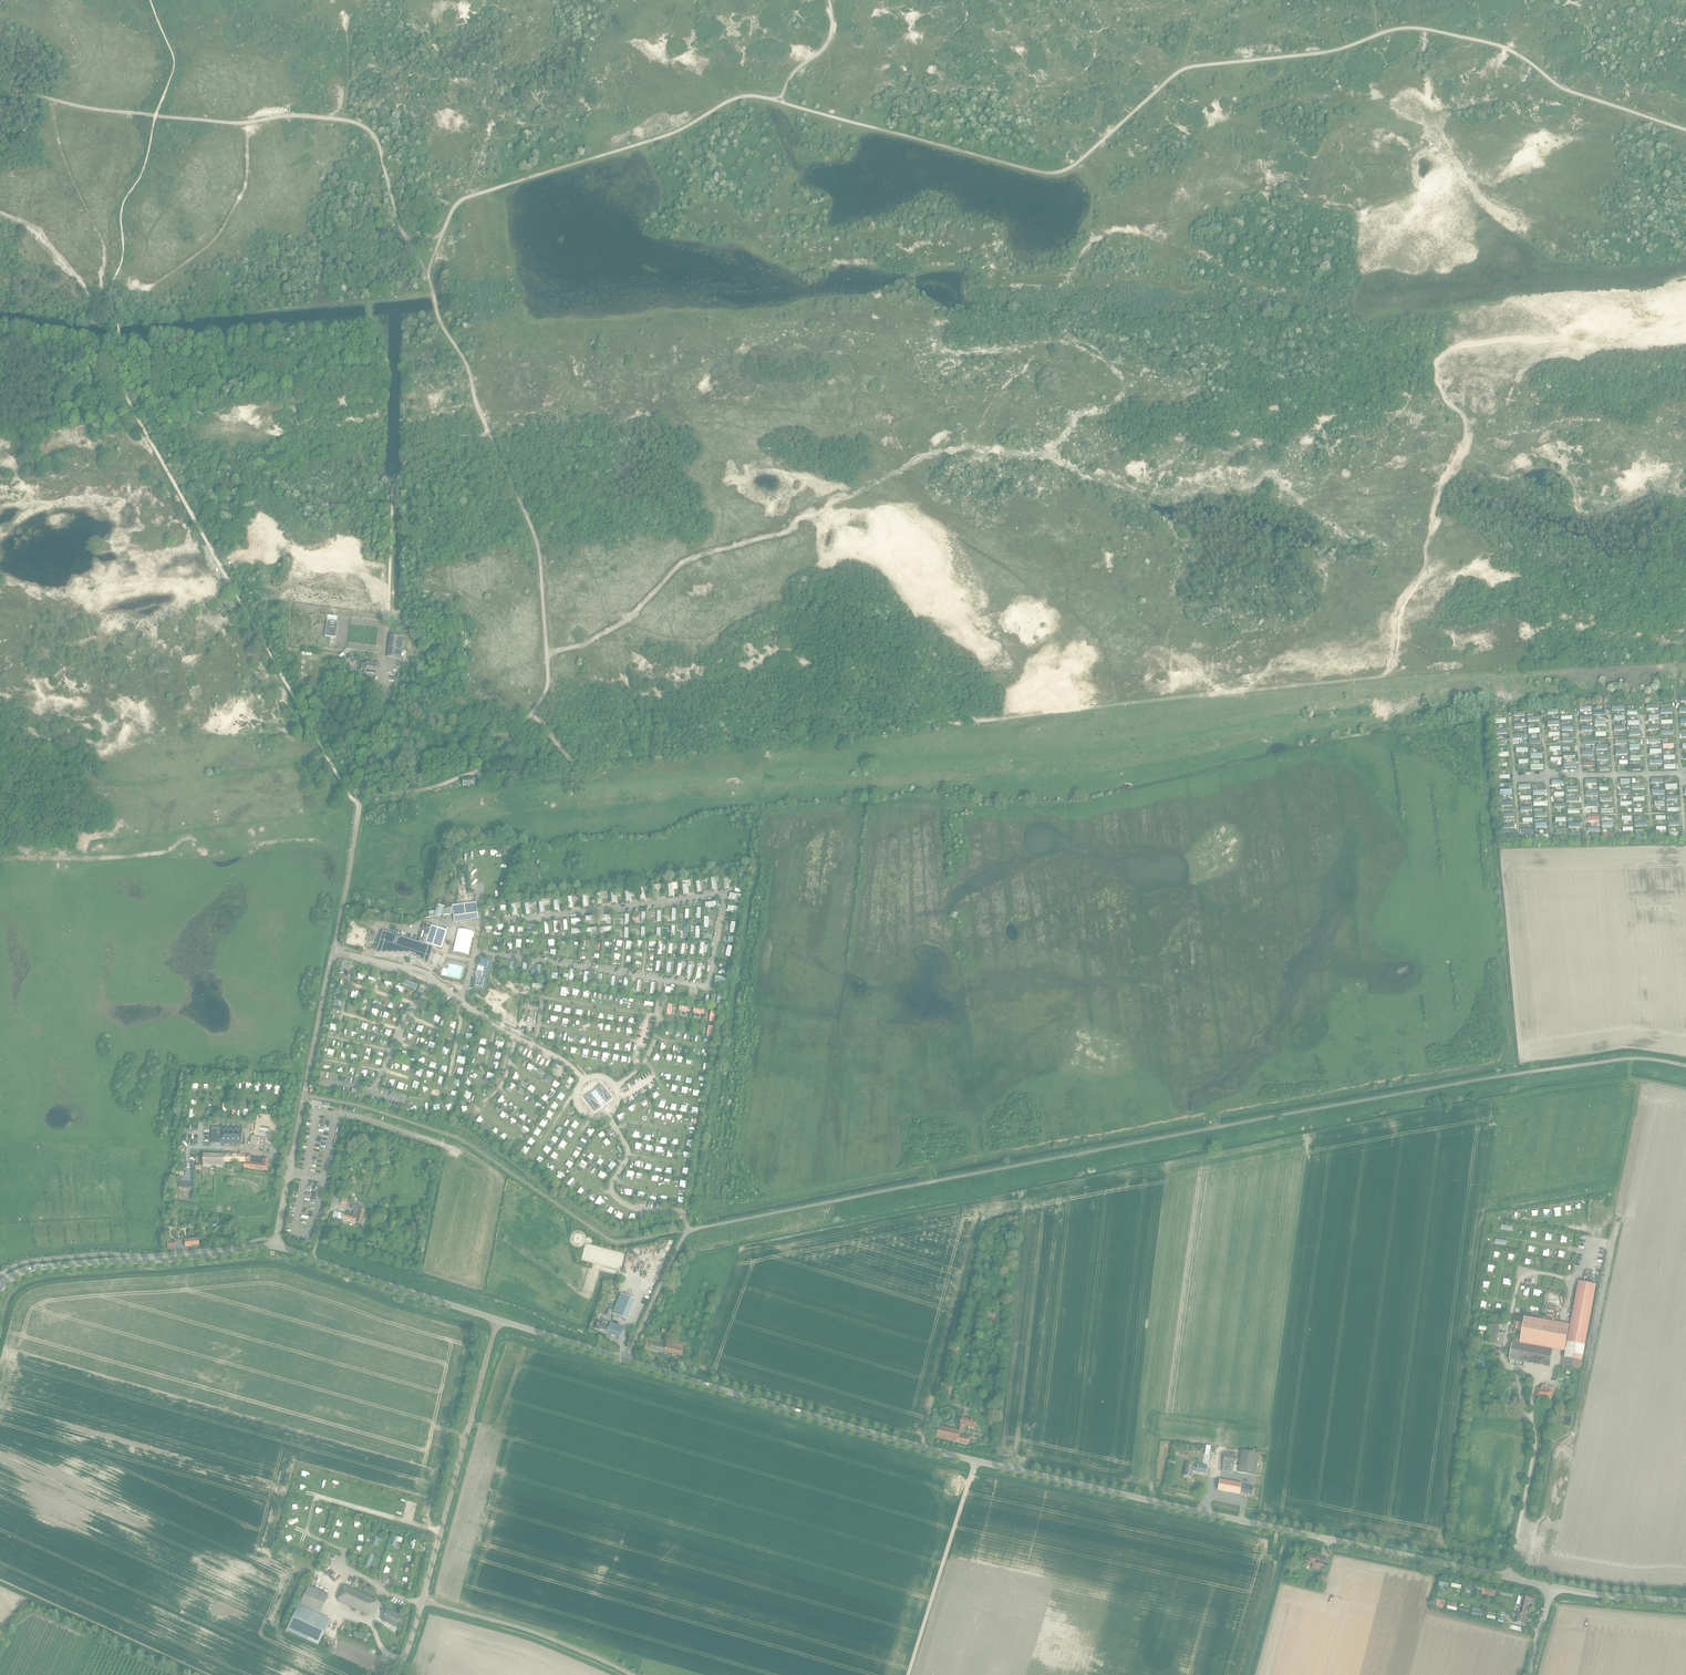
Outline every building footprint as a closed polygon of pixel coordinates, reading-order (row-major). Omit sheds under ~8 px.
[(327,621),(325,636),(330,637),(336,637),(338,622),(327,621)] [(389,647),(389,648),(389,650),(388,650),(388,651),(388,656),(387,656),(387,657),(388,657),(393,657),(393,658),(394,658),(400,659),(401,652),(402,649),(401,649),(403,639),(403,638),(397,637),(398,637),(397,637),(391,636),(390,636),(390,637),(389,647)] [(362,663),(359,662),(358,671),(360,671),(361,670),(363,670),(363,669),(365,669),(365,673),(364,673),(365,673),(376,675),(376,674),(377,670),(379,670),(379,666),(378,666),(378,665),(378,664),(377,664),(367,662),(366,662),(366,663),(366,666),(364,666),(364,664),(362,664),(362,663)] [(473,784),(476,784),(475,778),(462,779),(463,785),(468,785),(468,787),(473,786),(473,784)] [(435,910),(428,912),(428,918),(433,917),(439,919),(440,915),(442,915),(442,916),(450,915),(450,914),(453,914),(454,922),(478,919),(475,902),(452,906),(452,907),(445,908),(445,909),(442,910),(436,908),(435,910)] [(416,954),(426,962),(432,946),(442,949),(448,930),(424,922),(418,941),(400,935),(401,932),(396,931),(395,934),(384,930),(377,952),(412,952),(413,952),(412,954),(416,955),(416,954)] [(478,973),(475,984),(483,986),(486,975),(485,975),(485,973),(487,973),(488,968),(487,967),(487,966),(489,966),(491,959),(482,956),(480,964),(478,963),(476,972),(478,973)] [(601,1084),(594,1089),(595,1090),(591,1093),(590,1092),(584,1098),(594,1111),(601,1106),(600,1106),(604,1102),(605,1103),(612,1098),(601,1084)] [(240,1143),(240,1127),(213,1127),(212,1143),(240,1143)] [(268,1170),(269,1159),(262,1159),(261,1164),(249,1162),(250,1155),(202,1154),(202,1165),(223,1166),(223,1161),(248,1162),(248,1163),(243,1163),(243,1167),(268,1170)] [(340,1203),(346,1205),(349,1193),(344,1192),(340,1203)] [(338,1212),(336,1217),(338,1218),(354,1223),(354,1222),(360,1223),(364,1211),(359,1209),(359,1207),(352,1204),(351,1208),(354,1209),(353,1211),(350,1216),(340,1213),(338,1212)] [(1578,1282),(1571,1324),(1566,1352),(1563,1368),(1580,1371),(1581,1366),(1596,1285),(1578,1282)] [(624,1295),(616,1315),(626,1319),(635,1299),(624,1295)] [(1513,1337),(1509,1359),(1550,1366),(1553,1349),(1566,1352),(1571,1324),(1525,1316),(1521,1338),(1513,1337)] [(598,1320),(595,1328),(606,1333),(610,1324),(606,1323),(607,1321),(603,1320),(603,1322),(598,1320)] [(610,1324),(606,1333),(620,1338),(624,1328),(610,1323),(610,1324)] [(1496,1344),(1500,1327),(1489,1325),(1485,1342),(1496,1344)] [(681,1356),(683,1345),(666,1341),(665,1346),(647,1342),(646,1345),(645,1344),(644,1348),(681,1356)] [(948,1399),(951,1385),(946,1384),(942,1398),(948,1399)] [(1536,1396),(1551,1400),(1554,1387),(1543,1385),(1542,1389),(1538,1388),(1536,1396)] [(974,1428),(976,1421),(962,1417),(960,1424),(959,1424),(958,1430),(938,1426),(936,1437),(957,1442),(968,1445),(969,1437),(959,1435),(960,1431),(961,1431),(962,1425),(974,1428)] [(1237,1472),(1254,1475),(1258,1453),(1241,1450),(1237,1472)] [(1233,1472),(1236,1455),(1225,1453),(1223,1464),(1224,1464),(1223,1470),(1226,1471),(1226,1465),(1227,1465),(1226,1471),(1233,1472)] [(1186,1463),(1184,1475),(1191,1476),(1192,1471),(1197,1472),(1197,1471),(1207,1473),(1208,1466),(1198,1464),(1198,1465),(1194,1465),(1186,1463)] [(1240,1494),(1241,1485),(1241,1483),(1219,1479),(1217,1490),(1240,1494)] [(1254,1487),(1241,1485),(1240,1494),(1252,1496),(1254,1487)] [(375,1535),(372,1544),(376,1546),(378,1540),(382,1542),(384,1537),(375,1535)] [(390,1545),(395,1546),(397,1540),(402,1542),(403,1537),(394,1535),(390,1545)] [(369,1552),(365,1565),(369,1567),(373,1554),(369,1552)] [(1325,1566),(1327,1559),(1307,1553),(1305,1560),(1314,1562),(1313,1567),(1319,1569),(1321,1565),(1325,1566)] [(384,1576),(379,1582),(385,1587),(390,1581),(384,1576)] [(308,1586),(287,1631),(317,1645),(329,1619),(319,1615),(328,1595),(308,1586)] [(344,1586),(338,1600),(369,1614),(375,1600),(344,1586)] [(1477,1589),(1482,1590),(1482,1595),(1495,1597),(1496,1590),(1483,1587),(1477,1586),(1477,1589)] [(1535,1598),(1522,1595),(1519,1595),(1517,1604),(1520,1605),(1518,1613),(1526,1615),(1529,1602),(1534,1603),(1535,1598)] [(1433,1606),(1433,1607),(1433,1608),(1443,1611),(1444,1605),(1441,1604),(1442,1600),(1436,1599),(1437,1597),(1435,1597),(1433,1606)] [(387,1609),(382,1620),(396,1627),(401,1616),(402,1617),(404,1614),(400,1613),(399,1615),(389,1610),(390,1608),(386,1606),(385,1609),(387,1609)] [(1524,1623),(1526,1615),(1518,1613),(1516,1622),(1524,1623)]
